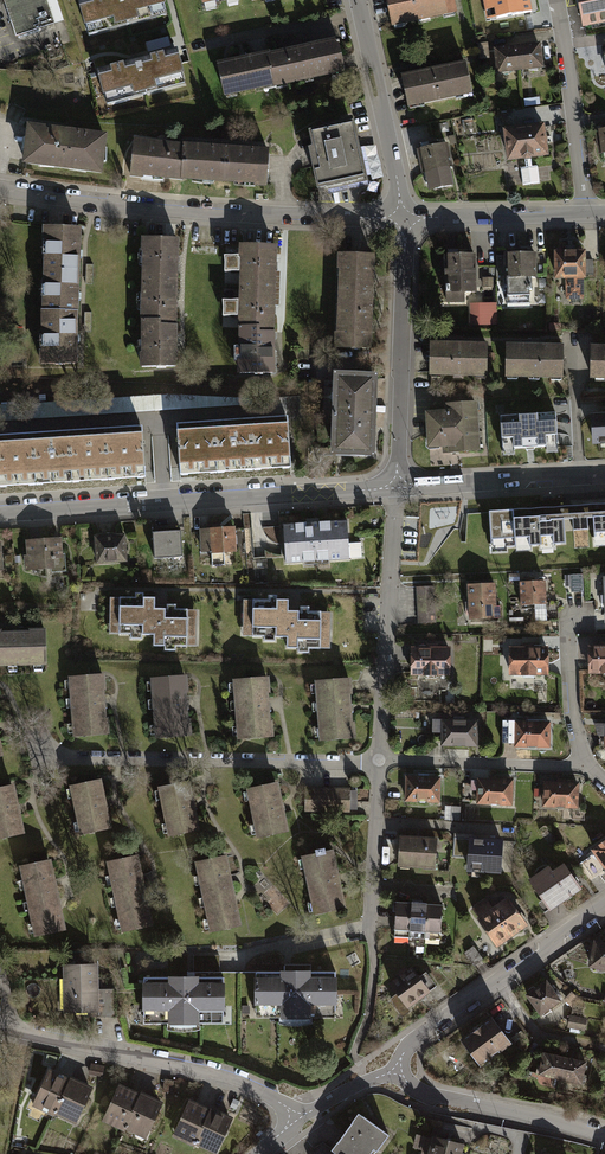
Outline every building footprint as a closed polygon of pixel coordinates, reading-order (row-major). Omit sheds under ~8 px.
[(16,37),(63,21),(56,0),(3,0),(16,37)] [(78,3),(87,38),(170,17),(165,0),(91,0),(78,3)] [(203,10),(249,0),(201,0),(203,10)] [(396,32),(460,18),(456,0),(389,0),(396,32)] [(497,19),(531,12),(529,0),(483,0),(484,7),(494,5),(497,19)] [(584,26),(604,22),(604,0),(579,0),(584,26)] [(148,41),(149,51),(172,48),(171,38),(148,41)] [(525,43),(517,44),(520,70),(529,68),(531,71),(537,70),(539,67),(541,67),(538,45),(525,47),(525,43)] [(349,77),(341,44),(307,51),(272,59),(272,57),(250,62),(218,70),(226,102),(280,89),(280,93),(349,77)] [(511,71),(520,70),(517,44),(509,45),(509,49),(496,51),(499,72),(501,72),(503,74),(509,74),(511,71)] [(489,66),(488,52),(481,53),(482,67),(489,66)] [(139,64),(97,75),(106,110),(189,88),(180,53),(139,64)] [(405,82),(410,111),(474,99),(468,69),(438,75),(405,82)] [(311,153),(319,191),(371,180),(362,142),(357,123),(311,134),(316,152),(311,153)] [(28,124),(22,164),(103,176),(109,137),(28,124)] [(505,130),(509,163),(553,157),(548,124),(505,130)] [(600,154),(604,153),(604,130),(597,131),(600,154)] [(270,187),(272,150),(185,145),(135,141),(131,178),(181,183),(270,187)] [(417,152),(423,176),(431,174),(435,192),(458,187),(449,145),(417,152)] [(522,169),(525,186),(542,183),(539,167),(522,169)] [(83,229),(42,229),(42,310),(43,366),(83,365),(82,310),(83,229)] [(144,240),(142,320),(142,368),(180,367),(180,321),(182,241),(144,240)] [(277,329),(279,248),(242,247),(241,329),(241,377),(278,376),(277,329)] [(588,252),(557,253),(558,281),(566,281),(567,302),(584,301),(583,280),(590,280),(588,252)] [(337,350),(374,352),(375,322),(378,279),(379,257),(342,255),(337,350)] [(446,256),(447,305),(481,304),(480,255),(446,256)] [(536,255),(506,255),(508,308),(537,307),(536,255)] [(505,337),(505,374),(563,375),(564,338),(505,337)] [(428,340),(428,372),(487,373),(488,340),(428,340)] [(591,375),(604,375),(604,341),(593,340),(591,375)] [(334,460),(377,461),(379,416),(380,375),(337,374),(334,460)] [(205,395),(115,398),(116,412),(206,409),(205,395)] [(482,454),(479,403),(440,406),(441,412),(427,413),(429,451),(443,450),(443,457),(482,454)] [(593,439),(604,438),(604,406),(591,407),(593,439)] [(500,418),(502,447),(503,447),(504,455),(515,455),(515,449),(523,449),(523,448),(529,447),(538,447),(538,448),(544,448),(544,453),(558,453),(556,415),(500,418)] [(176,427),(179,479),(297,471),(293,419),(176,427)] [(149,481),(146,429),(0,436),(0,489),(149,481)] [(604,502),(580,503),(581,530),(593,530),(594,543),(604,542),(604,502)] [(560,505),(489,509),(491,544),(566,539),(565,531),(581,530),(580,503),(560,505)] [(345,520),(281,524),(283,563),(348,558),(345,520)] [(234,528),(201,531),(203,557),(236,554),(234,528)] [(152,537),(155,561),(183,558),(181,533),(152,537)] [(94,537),(96,566),(127,564),(126,536),(94,537)] [(26,542),(28,571),(62,568),(59,539),(26,542)] [(364,559),(364,542),(352,543),(353,559),(364,559)] [(573,576),(574,593),(585,593),(584,575),(573,576)] [(547,579),(521,580),(522,603),(548,602),(547,579)] [(468,581),(469,618),(496,618),(496,580),(468,581)] [(416,586),(417,622),(436,622),(434,586),(416,586)] [(196,643),(196,607),(175,606),(175,602),(167,602),(167,605),(153,605),(153,594),(142,594),(142,590),(136,590),(135,595),(111,594),(110,630),(130,630),(130,635),(141,635),(141,630),(153,630),(152,642),(164,642),(164,647),(176,647),(176,643),(196,643)] [(330,646),(330,609),(310,608),(310,604),(302,604),(302,608),(288,607),(288,596),(277,596),(277,593),(271,592),(271,597),(244,597),(243,633),(264,633),(264,638),(276,638),(277,633),(286,633),(286,644),(298,645),(298,650),(311,650),(311,646),(330,646)] [(48,665),(48,630),(0,631),(0,665),(48,665)] [(410,643),(410,671),(451,672),(452,644),(410,643)] [(510,643),(510,672),(550,672),(550,643),(510,643)] [(588,672),(604,672),(604,645),(588,645),(588,672)] [(234,678),(238,737),(274,734),(270,675),(234,678)] [(70,680),(74,739),(110,736),(106,677),(70,680)] [(153,679),(157,738),(192,735),(188,677),(153,679)] [(317,680),(321,738),(357,736),(355,705),(353,677),(317,680)] [(444,721),(443,748),(479,749),(480,722),(444,721)] [(604,734),(604,747),(604,721),(594,721),(597,734),(604,734)] [(516,724),(515,750),(553,751),(554,726),(516,724)] [(406,774),(405,801),(440,802),(441,775),(406,774)] [(471,789),(477,789),(477,800),(477,803),(514,806),(515,777),(478,775),(478,779),(472,779),(472,783),(471,789)] [(71,786),(81,838),(113,833),(103,780),(71,786)] [(544,780),(543,806),(579,808),(581,782),(544,780)] [(252,788),(261,840),(293,835),(284,782),(252,788)] [(160,789),(170,841),(202,835),(192,783),(160,789)] [(471,789),(472,783),(463,783),(462,800),(477,800),(477,789),(471,789)] [(25,836),(16,784),(0,787),(0,841),(25,836)] [(306,789),(305,811),(349,813),(349,791),(306,789)] [(460,806),(445,805),(444,819),(459,819),(460,806)] [(398,834),(396,864),(436,866),(438,837),(398,834)] [(468,857),(467,869),(501,871),(503,836),(469,834),(469,838),(468,857)] [(468,857),(469,838),(454,837),(453,856),(468,857)] [(604,870),(604,839),(590,848),(594,853),(604,870)] [(305,858),(316,916),(346,910),(334,852),(305,858)] [(590,880),(604,870),(594,853),(579,863),(590,880)] [(109,864),(123,932),(152,927),(139,859),(109,864)] [(197,865),(210,933),(239,927),(226,859),(197,865)] [(440,871),(450,871),(450,860),(440,859),(440,871)] [(550,862),(529,876),(549,908),(582,886),(566,861),(554,868),(550,862)] [(21,867),(34,936),(64,930),(51,862),(21,867)] [(509,898),(495,908),(487,897),(471,909),(480,921),(498,946),(528,925),(509,898)] [(396,900),(394,936),(441,939),(443,902),(432,902),(396,900)] [(591,968),(604,971),(604,944),(596,942),(591,968)] [(474,946),(465,952),(474,965),(483,959),(474,946)] [(389,999),(402,1017),(411,1010),(409,1007),(437,986),(426,972),(421,975),(412,964),(388,982),(396,993),(389,999)] [(66,967),(66,1008),(96,1008),(95,966),(66,967)] [(312,1017),(335,1016),(335,971),(310,970),(311,967),(279,968),(279,971),(255,971),(256,1017),(279,1017),(279,1022),(287,1023),(295,1024),(304,1023),(312,1021),(312,1017)] [(201,1016),(224,1016),(223,977),(144,977),(144,1016),(167,1016),(167,1021),(175,1023),(183,1023),(192,1023),(200,1021),(201,1016)] [(526,999),(541,1019),(563,1002),(549,983),(526,999)] [(115,989),(103,989),(104,1017),(116,1016),(115,989)] [(571,1030),(587,1031),(588,1018),(572,1017),(571,1030)] [(462,1043),(479,1068),(512,1045),(495,1021),(462,1043)] [(543,1051),(538,1074),(582,1083),(587,1060),(569,1056),(543,1051)] [(56,1114),(75,1123),(93,1087),(72,1076),(71,1078),(49,1068),(31,1105),(54,1116),(56,1114)] [(143,1090),(142,1093),(120,1083),(101,1122),(125,1133),(127,1129),(146,1138),(165,1101),(143,1090)] [(211,1153),(219,1153),(236,1119),(213,1108),(212,1111),(190,1101),(172,1138),(195,1149),(196,1147),(211,1153)] [(339,1153),(371,1153),(370,1153),(374,1148),(377,1150),(389,1134),(363,1115),(356,1124),(353,1122),(332,1150),(339,1153)] [(422,1153),(459,1153),(462,1144),(434,1136),(434,1139),(426,1137),(422,1153)]
